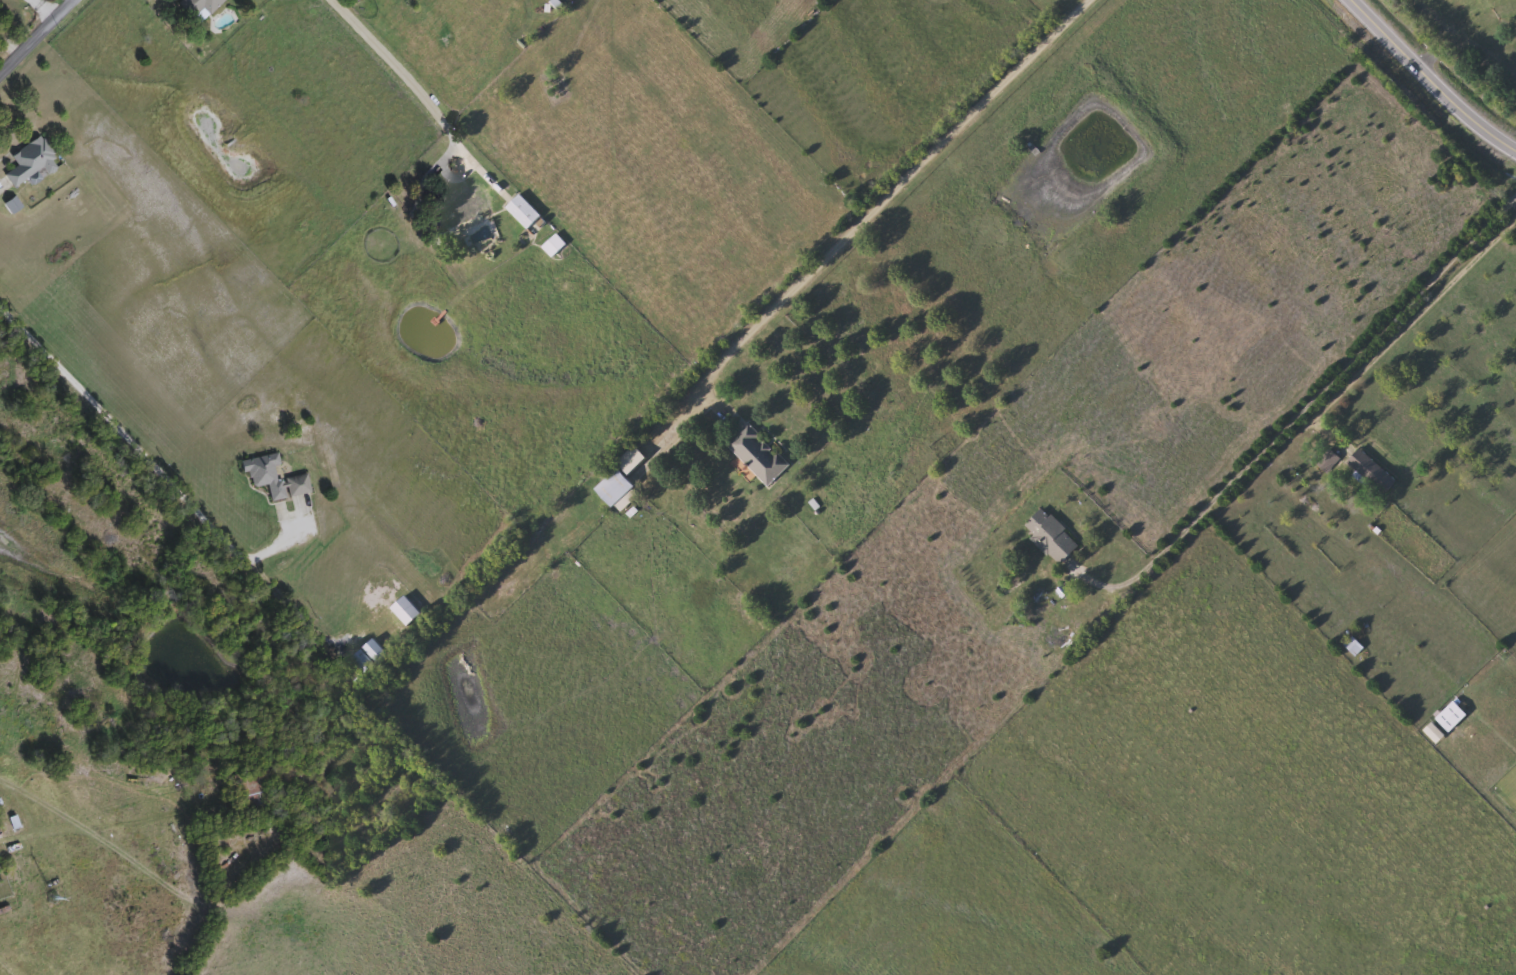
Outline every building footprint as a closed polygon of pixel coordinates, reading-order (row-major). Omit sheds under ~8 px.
[(181,1),(182,0),(229,0),(211,16),(206,11),(197,19),(181,1)] [(14,188),(6,174),(19,167),(12,156),(44,138),(61,168),(49,175),(46,170),(14,188)] [(438,208),(483,193),(492,220),(448,235),(438,208)] [(507,208),(520,195),(542,217),(529,231),(507,208)] [(544,248),(558,235),(567,245),(554,258),(544,248)] [(770,487),(728,446),(750,423),(792,464),(770,487)] [(1398,483),(1384,497),(1349,462),(1363,448),(1398,483)] [(308,474),(312,493),(273,502),(269,485),(253,489),(247,464),(279,456),(282,466),(277,468),(280,481),(308,474)] [(621,514),(597,490),(617,470),(641,494),(621,514)] [(1032,539),(1036,535),(1027,526),(1044,509),(1081,545),(1060,566),(1032,539)] [(1346,646),(1355,638),(1365,650),(1356,658),(1346,646)] [(376,665),(367,674),(354,659),(374,640),(390,658),(379,668),(376,665)] [(267,778),(270,794),(253,798),(255,805),(243,807),(239,783),(267,778)]
